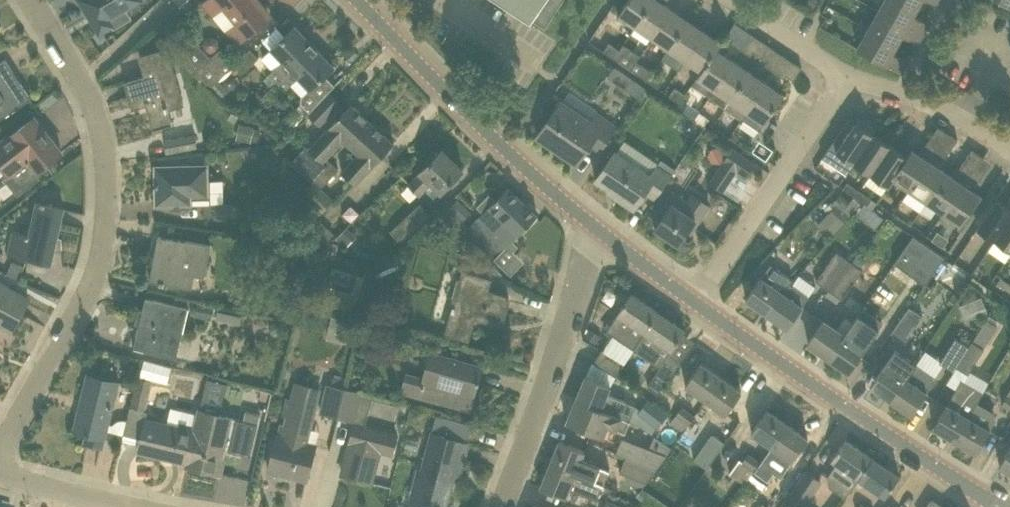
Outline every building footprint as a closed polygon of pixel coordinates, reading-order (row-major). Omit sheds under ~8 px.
[(100,33),(115,27),(132,17),(127,9),(141,0),(80,0),(100,33)] [(193,3),(190,0),(186,0),(180,6),(190,15),(195,10),(193,3)] [(204,3),(237,43),(270,16),(256,0),(208,0),(204,3)] [(509,3),(521,11),(546,27),(564,0),(504,0),(509,3)] [(619,14),(636,25),(653,0),(628,0),(619,14)] [(660,0),(653,0),(636,25),(652,36),(672,7),(660,0)] [(930,23),(914,14),(918,6),(906,0),(884,0),(878,9),(924,34),(930,23)] [(615,3),(611,9),(617,14),(622,9),(615,3)] [(672,7),(652,36),(669,47),(688,19),(672,7)] [(903,34),(919,43),(924,34),(878,9),(868,28),(897,44),(903,34)] [(678,68),(686,58),(705,30),(688,19),(669,47),(662,57),(678,68)] [(734,39),(743,27),(735,22),(727,34),(734,39)] [(277,82),(315,46),(295,26),(271,48),(283,60),(268,74),(277,82)] [(902,72),(909,61),(893,52),(897,44),(868,28),(858,47),(902,72)] [(686,58),(702,69),(722,42),(705,30),(686,58)] [(185,69),(192,72),(209,89),(233,66),(218,50),(211,56),(189,34),(185,69)] [(218,50),(221,44),(219,38),(213,35),(206,37),(203,43),(206,49),(211,53),(218,50)] [(768,44),(761,39),(753,52),(760,56),(768,44)] [(609,42),(604,50),(614,57),(620,49),(609,42)] [(702,69),(692,84),(709,96),(734,59),(718,48),(722,42),(702,69)] [(624,44),(620,49),(614,57),(631,68),(636,61),(640,55),(624,44)] [(767,61),(776,49),(768,44),(760,56),(767,61)] [(301,96),(301,102),(284,119),(274,129),(282,136),(284,139),(291,131),(290,129),(292,127),(293,128),(311,111),(335,85),(325,74),(334,66),(315,46),(277,82),(285,91),(300,77),(310,88),(301,96)] [(183,103),(167,49),(141,56),(147,75),(127,81),(134,106),(146,103),(154,129),(173,123),(169,108),(183,103)] [(250,49),(233,66),(242,74),(259,58),(250,49)] [(32,98),(6,58),(0,61),(0,119),(32,98)] [(750,70),(734,59),(709,96),(726,107),(750,70)] [(631,68),(647,80),(653,71),(636,61),(631,68)] [(794,79),(797,74),(802,67),(795,62),(787,74),(794,79)] [(743,118),(748,111),(767,82),(750,70),(726,107),(742,118),(743,118)] [(663,79),(653,71),(647,80),(658,87),(663,79)] [(638,96),(645,86),(634,78),(627,88),(638,96)] [(228,91),(218,80),(212,86),(222,97),(228,91)] [(759,130),(765,122),(784,93),(767,82),(748,111),(743,118),(745,120),(759,130)] [(671,94),(681,101),(687,93),(676,86),(671,94)] [(318,104),(329,114),(340,102),(330,92),(318,104)] [(537,135),(577,162),(591,142),(602,149),(617,126),(596,112),(590,120),(561,101),(537,135)] [(301,140),(285,157),(294,164),(298,160),(311,173),(316,168),(319,170),(329,159),(326,157),(343,138),(346,141),(368,117),(351,102),(310,148),(301,140)] [(275,128),(280,123),(280,117),(276,112),(269,112),(264,116),(265,123),(269,128),(275,128)] [(355,184),(394,142),(368,117),(346,141),(359,153),(342,171),(355,184)] [(1,160),(0,161),(0,187),(8,181),(18,194),(41,177),(37,171),(62,152),(49,136),(45,140),(29,120),(0,143),(0,159),(1,160)] [(874,133),(856,121),(852,128),(845,123),(823,157),(847,173),(854,162),(874,133)] [(244,123),(241,140),(251,141),(260,142),(262,127),(254,126),(254,124),(244,123)] [(893,177),(910,189),(929,159),(932,155),(933,155),(948,132),(938,126),(920,153),(912,148),(907,155),(893,177)] [(948,132),(933,155),(942,162),(958,139),(948,132)] [(872,173),(891,145),(874,133),(854,162),(872,173)] [(195,134),(184,136),(164,140),(167,152),(198,147),(195,134)] [(883,193),(888,184),(893,177),(907,155),(891,145),(872,173),(866,182),(883,193)] [(736,168),(747,176),(755,162),(733,147),(711,181),(723,189),(736,168)] [(425,189),(434,197),(441,191),(463,168),(443,148),(407,184),(419,195),(425,189)] [(981,156),(972,149),(953,176),(946,171),(927,200),(944,212),(963,183),(966,178),(971,171),(981,156)] [(615,150),(596,179),(618,194),(616,196),(634,208),(646,193),(656,200),(672,175),(658,165),(652,175),(615,150)] [(312,220),(316,216),(333,199),(322,187),(339,169),(329,159),(319,170),(321,172),(293,203),(309,217),(312,220)] [(946,171),(929,159),(910,189),(927,200),(946,171)] [(205,216),(238,214),(238,206),(229,202),(223,202),(223,179),(209,179),(209,165),(157,166),(157,182),(156,182),(156,186),(157,186),(157,203),(205,203),(205,216)] [(971,171),(963,183),(944,212),(961,223),(958,228),(962,230),(967,222),(964,220),(981,194),(973,189),(980,177),(971,171)] [(856,196),(860,190),(847,181),(843,187),(856,196)] [(689,200),(667,185),(648,214),(659,222),(655,227),(679,244),(691,226),(695,228),(710,205),(693,194),(689,200)] [(509,186),(496,199),(490,193),(477,206),(484,212),(466,229),(481,244),(523,200),(509,186)] [(860,190),(856,196),(868,204),(872,198),(860,190)] [(841,193),(840,193),(832,202),(836,205),(825,217),(838,228),(849,216),(843,210),(850,201),(841,193)] [(1005,203),(997,198),(978,227),(996,240),(1009,218),(1009,207),(1005,203)] [(457,199),(444,211),(458,225),(471,213),(457,199)] [(496,258),(505,249),(538,214),(523,200),(481,244),(496,258)] [(38,201),(30,234),(13,230),(8,251),(52,262),(64,207),(38,201)] [(421,204),(390,231),(400,242),(430,214),(421,204)] [(884,218),(875,210),(867,220),(876,227),(884,218)] [(270,214),(259,230),(271,238),(282,223),(270,214)] [(996,240),(989,249),(1006,260),(1009,254),(1009,218),(996,240)] [(322,222),(305,239),(316,251),(326,241),(334,234),(322,222)] [(347,226),(337,237),(347,247),(357,235),(347,226)] [(150,279),(191,286),(194,274),(204,276),(210,244),(159,235),(150,279)] [(912,236),(894,263),(925,284),(943,258),(912,236)] [(336,256),(339,244),(328,242),(326,254),(336,256)] [(848,266),(833,256),(816,281),(829,289),(848,266)] [(859,274),(855,271),(860,263),(853,258),(848,266),(829,289),(843,298),(859,274)] [(8,273),(19,278),(24,266),(12,261),(8,273)] [(321,301),(354,311),(365,273),(332,263),(321,301)] [(788,282),(791,278),(771,263),(746,298),(767,313),(788,282)] [(502,324),(509,297),(487,290),(490,280),(464,273),(448,332),(468,338),(474,316),(502,324)] [(1001,276),(997,282),(1009,290),(1009,282),(1001,276)] [(12,330),(30,297),(0,281),(0,323),(12,330)] [(809,296),(788,282),(767,313),(787,327),(809,296)] [(281,283),(274,310),(290,314),(297,287),(281,283)] [(632,293),(607,330),(634,348),(659,311),(632,293)] [(188,305),(146,296),(134,347),(177,357),(188,305)] [(982,296),(961,302),(966,316),(986,309),(982,296)] [(198,302),(195,316),(212,319),(215,306),(198,302)] [(923,315),(910,306),(903,316),(892,333),(904,342),(923,315)] [(240,324),(242,315),(218,310),(216,319),(240,324)] [(672,349),(686,329),(659,311),(634,348),(650,359),(662,342),(672,349)] [(327,337),(347,342),(352,320),(332,315),(327,337)] [(824,319),(808,342),(829,356),(854,321),(846,315),(836,328),(824,319)] [(985,344),(998,323),(986,316),(974,337),(985,344)] [(829,356),(850,371),(865,348),(873,335),(854,321),(829,356)] [(281,331),(277,322),(269,325),(273,334),(281,331)] [(596,343),(601,335),(591,328),(585,336),(596,343)] [(956,366),(969,345),(959,338),(955,336),(941,360),(945,363),(944,364),(954,370),(956,366)] [(969,345),(956,366),(969,373),(970,370),(984,347),(972,340),(969,345)] [(625,362),(603,348),(594,362),(617,376),(625,362)] [(419,394),(441,401),(456,405),(470,409),(479,382),(480,379),(479,378),(482,366),(431,351),(424,376),(405,371),(400,392),(419,396),(419,394)] [(647,386),(657,393),(681,361),(670,353),(660,366),(647,386)] [(145,359),(141,375),(165,381),(169,365),(145,359)] [(721,376),(701,362),(686,385),(705,399),(721,376)] [(886,363),(871,385),(891,400),(907,377),(886,363)] [(912,414),(928,392),(927,391),(937,377),(917,363),(907,377),(891,400),(912,414)] [(119,381),(88,374),(75,429),(87,433),(85,441),(103,445),(105,436),(122,440),(124,432),(107,428),(119,381)] [(331,383),(328,383),(321,412),(338,416),(345,387),(342,386),(343,378),(333,375),(331,383)] [(625,400),(608,394),(611,385),(586,375),(577,398),(630,419),(636,404),(625,400)] [(726,414),(742,391),(721,376),(705,399),(726,414)] [(223,403),(227,380),(205,377),(202,400),(223,403)] [(361,383),(357,377),(349,381),(352,387),(361,383)] [(199,414),(196,413),(193,425),(179,421),(178,426),(146,419),(149,409),(145,408),(152,381),(140,378),(133,405),(130,404),(124,432),(122,440),(140,444),(139,450),(188,462),(199,414)] [(962,380),(934,427),(955,439),(978,401),(982,391),(962,380)] [(280,422),(273,450),(269,470),(307,480),(320,430),(312,428),(322,387),(294,381),(290,398),(287,398),(282,414),(285,415),(284,423),(280,422)] [(356,420),(359,407),(370,409),(372,398),(373,395),(362,393),(362,390),(345,387),(338,416),(356,420)] [(370,409),(369,412),(376,414),(380,400),(372,398),(370,409)] [(567,421),(604,436),(608,426),(617,429),(625,431),(630,419),(577,398),(567,421)] [(649,398),(643,405),(638,412),(658,427),(669,413),(649,398)] [(955,439),(977,452),(997,418),(994,411),(978,401),(955,439)] [(689,422),(695,415),(681,406),(671,423),(682,432),(689,422)] [(199,414),(188,462),(187,465),(221,473),(222,472),(218,471),(227,433),(231,418),(231,417),(200,409),(199,414)] [(788,423),(767,409),(752,431),(772,445),(788,423)] [(350,442),(343,473),(354,477),(372,482),(379,449),(393,452),(397,434),(354,423),(350,442)] [(793,460),(808,438),(788,423),(772,445),(793,460)] [(449,494),(458,461),(463,462),(469,441),(433,431),(423,469),(421,468),(412,501),(435,506),(446,506),(449,494)] [(707,468),(725,441),(712,432),(694,459),(707,468)] [(616,452),(626,456),(656,468),(666,455),(649,448),(622,437),(616,452)] [(845,496),(858,476),(873,457),(845,438),(832,458),(838,462),(828,476),(829,486),(845,496)] [(584,450),(560,439),(551,463),(575,473),(594,480),(603,485),(609,470),(599,466),(581,458),(584,450)] [(1000,465),(1009,471),(1009,447),(1000,465)] [(743,460),(754,468),(760,460),(748,452),(743,460)] [(656,468),(626,456),(620,471),(647,482),(656,468)] [(886,495),(899,475),(873,457),(858,476),(886,495)] [(754,468),(743,460),(739,458),(729,473),(744,483),(747,479),(748,479),(754,468)] [(754,468),(768,478),(774,469),(760,460),(754,468)] [(551,463),(541,486),(565,496),(569,487),(597,499),(602,489),(603,485),(594,480),(575,473),(551,463)] [(754,468),(748,479),(761,488),(768,478),(754,468)] [(796,506),(804,506),(823,479),(806,468),(785,499),(796,506)] [(931,498),(925,506),(946,506),(931,498)]
